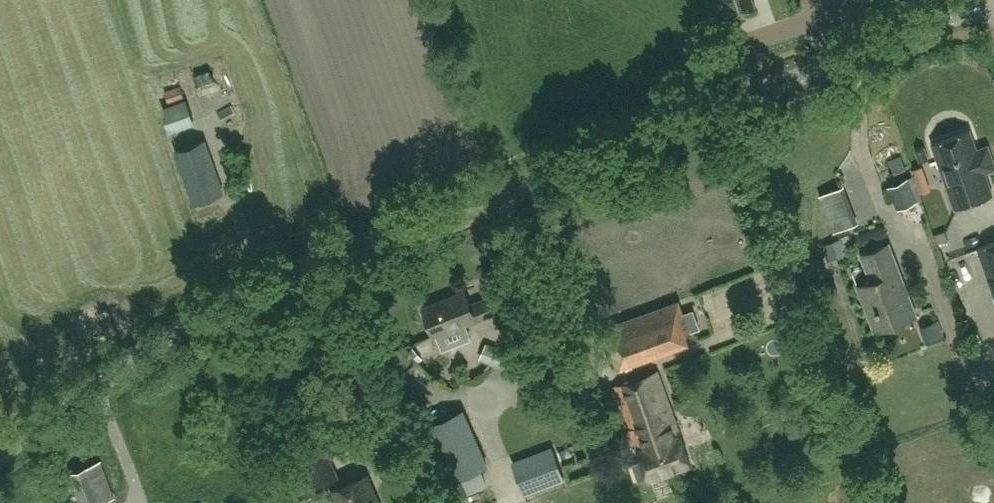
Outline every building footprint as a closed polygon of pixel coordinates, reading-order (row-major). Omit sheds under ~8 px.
[(729,16),(755,7),(753,0),(723,0),(729,16)] [(179,86),(164,92),(169,103),(184,97),(179,86)] [(216,118),(238,112),(231,86),(209,92),(216,118)] [(186,101),(163,109),(171,130),(193,122),(186,101)] [(932,144),(955,208),(992,195),(985,172),(993,169),(993,163),(991,156),(980,160),(970,131),(932,144)] [(205,140),(175,151),(194,203),(223,192),(205,140)] [(924,147),(916,150),(920,162),(928,159),(924,147)] [(901,155),(890,159),(895,173),(906,169),(901,155)] [(907,178),(889,186),(898,209),(917,201),(907,178)] [(854,224),(841,186),(820,194),(833,231),(854,224)] [(937,242),(948,239),(945,230),(934,233),(937,242)] [(872,280),(858,286),(875,330),(917,314),(889,243),(862,254),(872,280)] [(993,294),(993,243),(978,248),(993,294)] [(465,291),(423,308),(434,336),(464,324),(465,326),(494,314),(488,299),(471,305),(465,291)] [(680,302),(603,328),(617,369),(632,364),(628,353),(689,332),(689,331),(696,329),(690,311),(683,313),(680,302)] [(942,335),(936,320),(922,326),(927,341),(942,335)] [(510,353),(485,343),(479,359),(503,370),(510,353)] [(578,400),(601,393),(593,371),(570,380),(578,400)] [(636,379),(669,472),(690,464),(657,371),(636,379)] [(669,472),(636,379),(615,386),(642,462),(635,464),(641,479),(647,477),(648,479),(669,472)] [(462,411),(428,427),(447,469),(448,468),(454,481),(478,470),(487,466),(462,411)] [(316,486),(338,476),(328,453),(352,443),(343,423),(304,440),(313,460),(306,463),(316,486)] [(551,446),(511,461),(522,489),(524,494),(564,479),(562,474),(551,446)] [(62,476),(71,502),(116,502),(100,462),(62,476)] [(332,490),(338,502),(377,502),(365,476),(332,490)]
